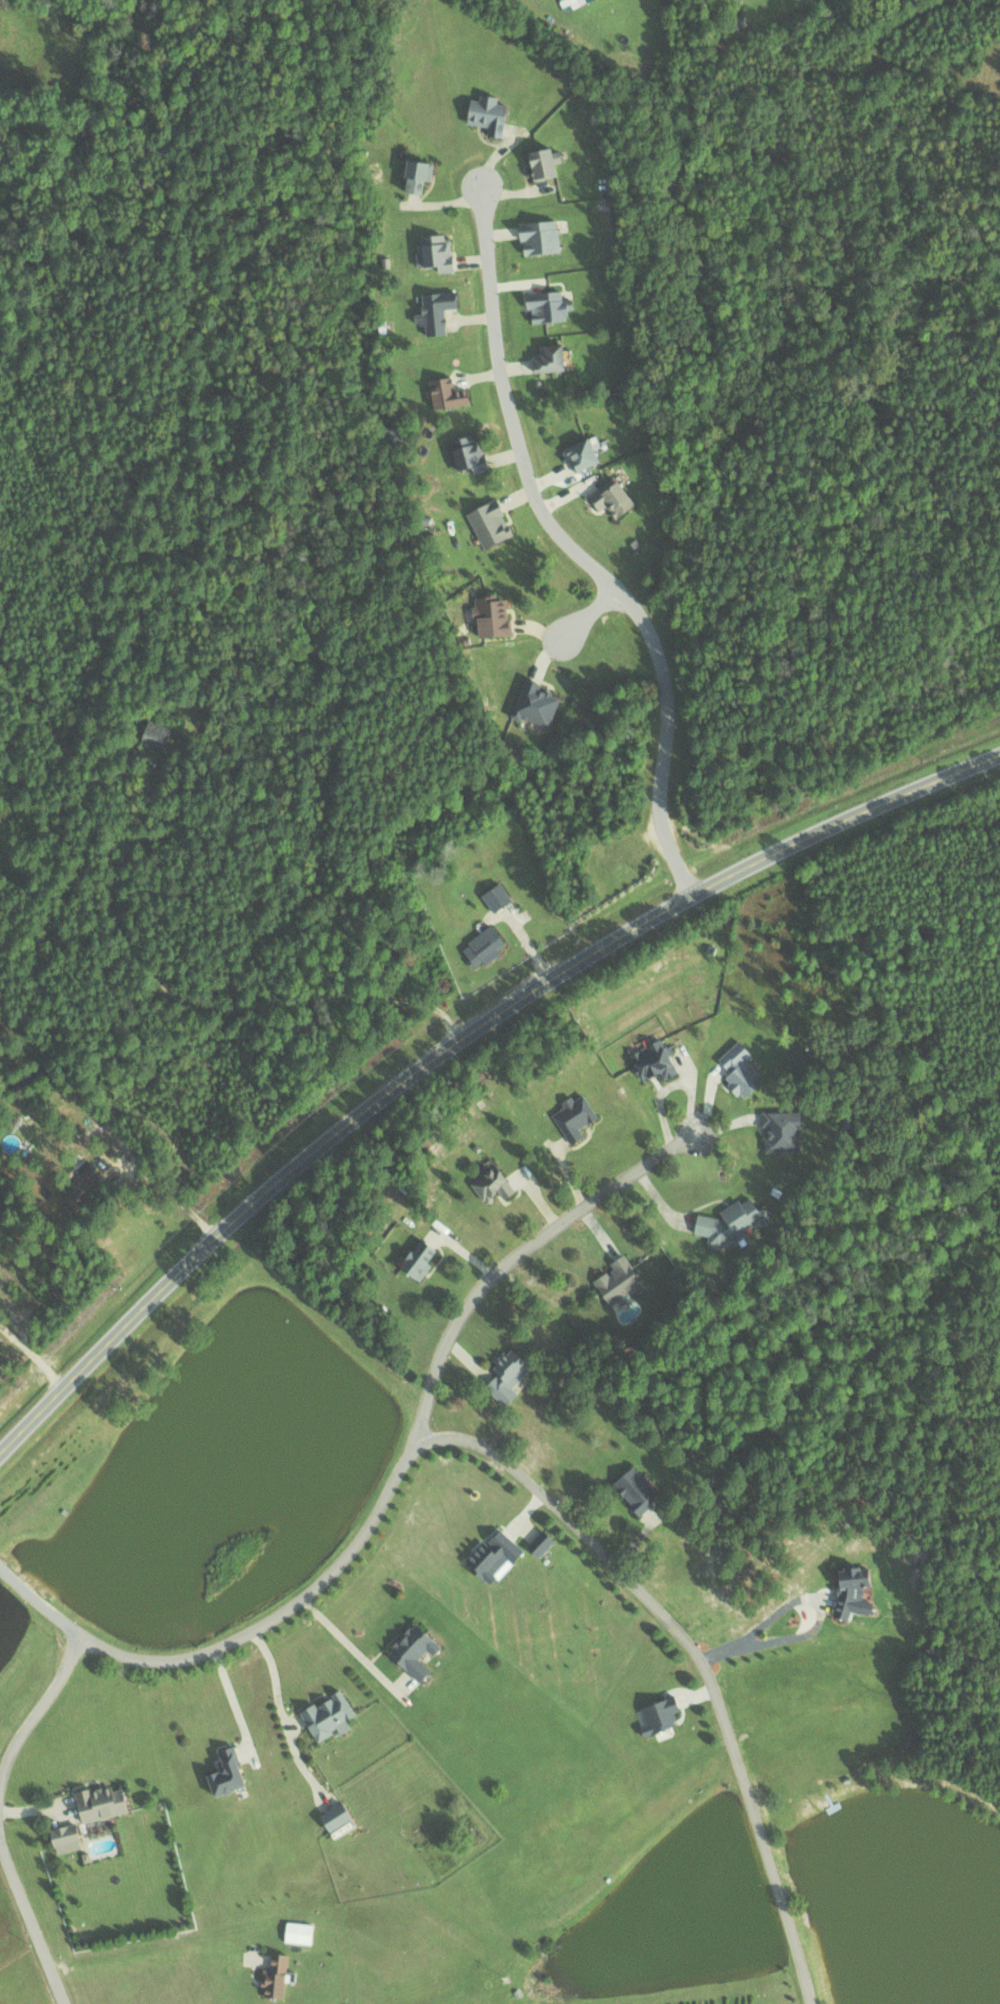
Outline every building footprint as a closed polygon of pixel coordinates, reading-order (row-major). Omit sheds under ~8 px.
[(485,126),(484,135),(501,137),(504,104),(494,103),(495,96),(476,94),(476,100),(465,98),(462,124),(485,126)] [(556,173),(554,163),(557,162),(554,145),(523,150),(528,177),(556,173)] [(425,161),(403,159),(399,192),(422,194),(425,161)] [(557,252),(555,220),(514,222),(515,240),(519,240),(520,254),(557,252)] [(416,266),(434,265),(434,272),(451,272),(449,239),(442,240),(442,234),(415,235),(416,266)] [(529,323),(564,319),(563,310),(570,309),(569,298),(560,299),(559,290),(521,294),(523,308),(527,307),(529,323)] [(444,334),(442,309),(454,308),(453,291),(418,293),(419,310),(411,311),(411,324),(422,324),(423,335),(444,334)] [(535,358),(529,358),(529,371),(559,370),(558,343),(535,344),(535,358)] [(429,408),(467,404),(465,388),(450,390),(448,377),(426,379),(429,408)] [(487,469),(479,442),(472,445),(469,433),(448,439),(451,447),(446,449),(452,470),(468,466),(470,474),(487,469)] [(596,462),(585,436),(560,447),(571,473),(596,462)] [(595,512),(604,506),(611,518),(631,505),(613,476),(584,495),(595,512)] [(479,548),(510,535),(494,498),(464,510),(479,548)] [(476,637),(511,636),(510,619),(505,619),(504,599),(496,600),(495,594),(475,595),(476,637)] [(558,697),(536,690),(538,684),(520,677),(507,716),(527,723),(525,728),(536,731),(538,725),(548,728),(558,697)] [(157,762),(173,729),(152,719),(136,752),(157,762)] [(490,912),(509,901),(498,882),(479,893),(490,912)] [(499,955),(496,949),(503,944),(492,926),(458,947),(471,967),(481,962),(483,965),(499,955)] [(633,1053),(636,1058),(629,1062),(642,1082),(658,1072),(663,1080),(677,1071),(657,1038),(633,1053)] [(750,1054),(737,1040),(715,1060),(727,1073),(720,1079),(740,1100),(761,1080),(743,1060),(750,1054)] [(550,1114),(568,1144),(581,1136),(577,1128),(596,1117),(582,1094),(571,1100),(569,1097),(559,1103),(562,1108),(550,1114)] [(763,1153),(799,1152),(798,1111),(760,1112),(760,1127),(763,1127),(763,1153)] [(500,1200),(512,1191),(494,1164),(468,1183),(481,1202),(495,1192),(500,1200)] [(695,1213),(691,1234),(706,1237),(705,1241),(738,1248),(743,1224),(765,1228),(770,1208),(733,1200),(730,1211),(720,1208),(718,1219),(695,1213)] [(415,1284),(430,1266),(426,1262),(435,1250),(418,1237),(394,1267),(415,1284)] [(590,1281),(607,1307),(641,1286),(622,1254),(607,1263),(612,1270),(605,1274),(604,1272),(590,1281)] [(502,1405),(515,1392),(510,1386),(529,1367),(507,1346),(487,1366),(493,1372),(481,1384),(502,1405)] [(608,1481),(637,1516),(658,1499),(629,1464),(608,1481)] [(520,1548),(493,1526),(462,1564),(486,1583),(497,1569),(501,1572),(520,1548)] [(524,1548),(537,1558),(552,1539),(539,1529),(524,1548)] [(869,1569),(838,1563),(828,1615),(847,1619),(848,1611),(866,1615),(869,1599),(860,1597),(862,1585),(865,1586),(869,1569)] [(438,1645),(412,1621),(384,1652),(415,1681),(428,1667),(418,1658),(425,1651),(429,1655),(438,1645)] [(312,1741),(335,1731),(336,1733),(348,1727),(344,1719),(352,1715),(340,1689),(311,1703),(298,1709),(312,1741)] [(637,1706),(644,1724),(636,1727),(640,1736),(677,1722),(673,1712),(678,1709),(672,1693),(637,1706)] [(208,1795),(243,1785),(231,1743),(214,1748),(220,1767),(202,1772),(208,1795)] [(120,1787),(109,1789),(108,1785),(71,1791),(76,1822),(124,1814),(120,1787)] [(349,1819),(339,1801),(315,1815),(326,1833),(349,1819)] [(47,1829),(53,1854),(80,1847),(73,1822),(47,1829)] [(309,1943),(309,1923),(283,1922),(282,1942),(309,1943)] [(287,1955),(269,1953),(268,1968),(262,1968),(260,1995),(280,1997),(281,1981),(287,1982),(288,1973),(285,1972),(287,1955)]
